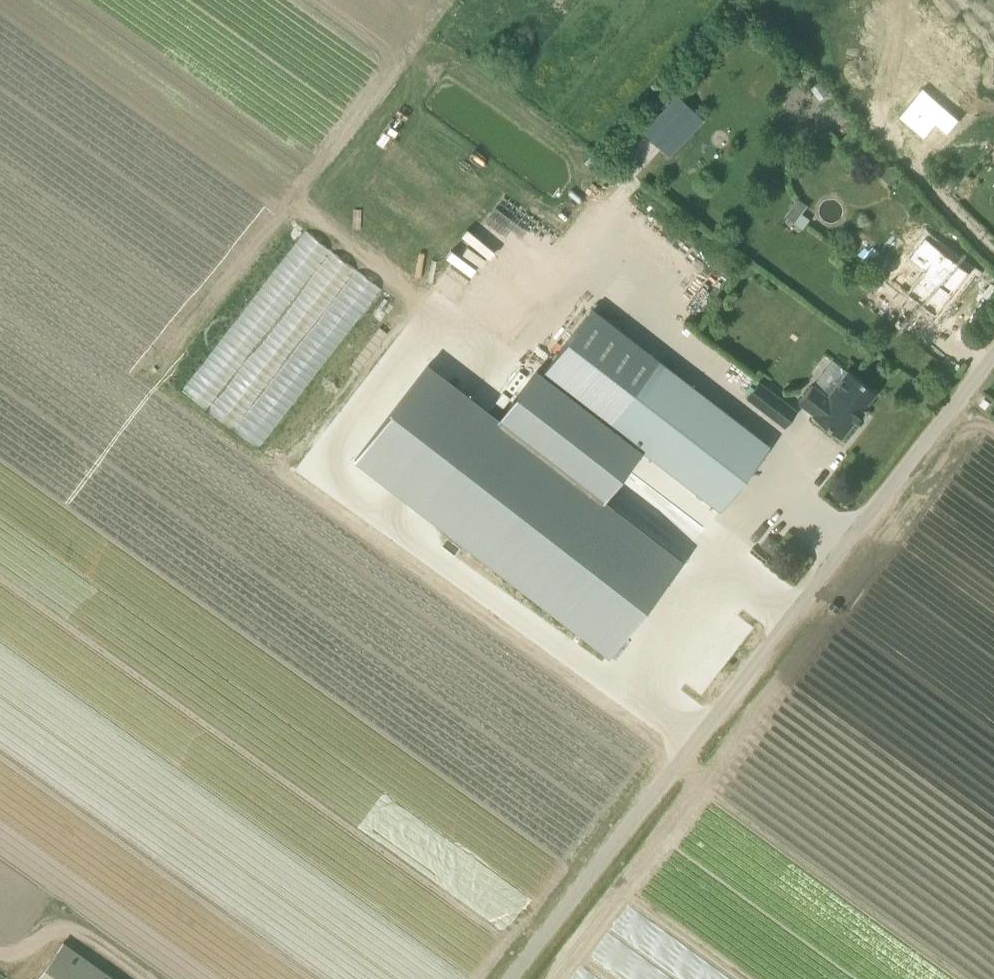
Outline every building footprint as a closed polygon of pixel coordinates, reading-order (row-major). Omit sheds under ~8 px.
[(923,87),(900,114),(924,135),(936,120),(948,130),(960,117),(923,87)] [(680,91),(653,124),(666,135),(694,102),(680,91)] [(590,154),(583,164),(592,172),(600,161),(590,154)] [(889,166),(881,175),(891,184),(899,175),(889,166)] [(793,206),(786,215),(791,218),(805,228),(812,219),(803,213),(809,205),(799,198),(797,201),(793,206)] [(902,284),(892,297),(908,310),(918,297),(923,301),(937,311),(971,267),(926,232),(910,253),(925,265),(908,287),(901,282),(900,283),(902,284)] [(428,364),(355,459),(608,655),(681,560),(603,499),(628,467),(642,449),(720,510),(770,445),(720,407),(593,309),(542,373),(537,370),(526,384),(499,419),(428,364)] [(863,409),(876,392),(848,370),(827,396),(812,384),(799,402),(814,413),(812,415),(841,437),(855,420),(856,421),(864,410),(863,409)] [(785,427),(797,411),(759,381),(747,397),(785,427)] [(63,941),(36,978),(116,978),(63,941)]
